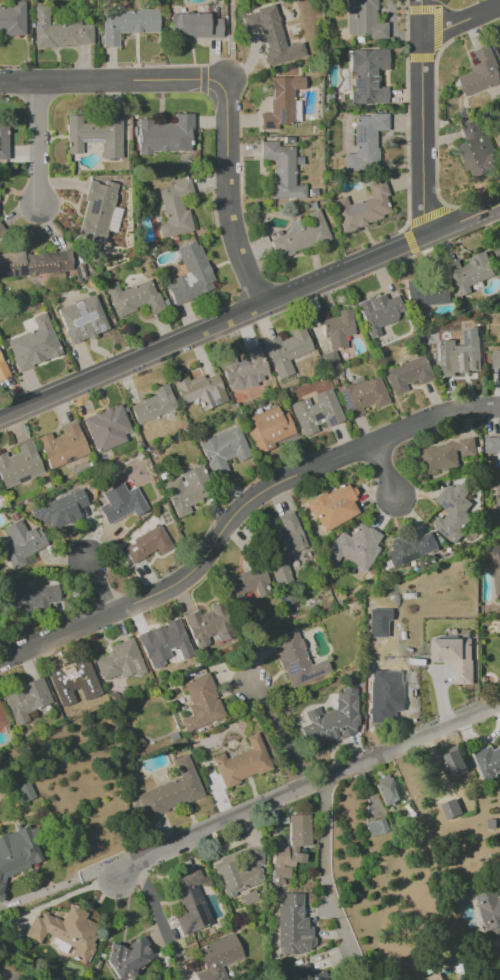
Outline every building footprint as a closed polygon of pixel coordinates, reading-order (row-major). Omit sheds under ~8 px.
[(369,34),(369,38),(386,39),(386,23),(375,23),(375,0),(346,0),(346,34),(369,34)] [(24,1),(11,2),(11,7),(0,7),(0,34),(24,34),(24,1)] [(285,47),(274,5),(241,14),(246,31),(257,28),(267,67),(305,57),(301,43),(285,47)] [(34,47),(92,46),(92,24),(47,25),(47,6),(33,6),(34,47)] [(157,10),(102,11),(102,47),(118,47),(118,33),(158,33),(157,10)] [(208,14),(170,13),(170,37),(222,38),(222,19),(207,19),(208,14)] [(461,97),(499,83),(499,79),(487,44),(469,51),(475,68),(454,76),(461,97)] [(352,50),(352,90),(350,90),(350,104),(386,104),(386,87),(379,87),(379,70),(388,70),(388,50),(352,50)] [(260,130),(277,130),(277,124),(293,124),(293,90),(304,90),(304,77),(270,77),(270,112),(260,113),(260,130)] [(138,120),(138,153),(192,152),(191,114),(173,114),(173,124),(151,124),(151,119),(138,120)] [(66,116),(67,154),(81,154),(81,142),(100,142),(101,159),(121,159),(120,118),(81,118),(81,115),(66,116)] [(353,115),(354,154),(343,154),(344,170),(377,170),(377,131),(387,131),(387,115),(353,115)] [(455,146),(465,172),(470,171),(473,178),(497,169),(478,118),(458,126),(464,142),(455,146)] [(294,147),(277,147),(277,142),(259,142),(259,159),(271,159),(271,199),(305,199),(305,186),(294,186),(294,147)] [(330,202),(341,232),(391,215),(385,197),(387,196),(381,178),(365,184),(370,197),(348,205),(345,197),(330,202)] [(191,231),(184,198),(193,196),(189,179),(171,183),(173,188),(158,191),(165,222),(158,224),(161,238),(191,231)] [(117,184),(103,181),(102,184),(89,181),(77,237),(84,238),(83,245),(101,248),(105,230),(115,232),(117,220),(110,219),(117,184)] [(164,281),(173,305),(212,291),(209,281),(212,280),(197,240),(176,248),(185,274),(164,281)] [(492,252),(499,263),(499,246),(492,252)] [(72,271),(70,248),(0,256),(0,278),(72,271)] [(445,265),(457,297),(471,292),(469,286),(494,276),(485,251),(467,258),(469,264),(461,267),(458,260),(445,265)] [(116,316),(145,306),(149,315),(163,310),(151,279),(119,291),(116,281),(105,285),(116,316)] [(448,304),(447,279),(405,281),(407,307),(448,304)] [(397,295),(385,300),(383,293),(356,303),(369,339),(380,335),(377,326),(405,317),(397,295)] [(71,345),(108,330),(94,295),(57,310),(71,345)] [(354,334),(351,309),(335,311),(336,317),(321,319),(323,339),(327,339),(328,349),(346,348),(344,336),(354,334)] [(6,340),(17,371),(61,356),(45,312),(31,317),(35,329),(6,340)] [(277,380),(293,374),(288,359),(312,351),(303,326),(288,331),(290,337),(279,341),(277,336),(263,342),(277,380)] [(436,341),(436,374),(479,374),(479,328),(463,328),(463,346),(454,346),(454,340),(436,341)] [(220,360),(228,392),(263,384),(261,376),(267,375),(260,346),(243,350),(246,360),(235,363),(234,356),(220,360)] [(319,354),(323,370),(338,366),(335,350),(319,354)] [(492,370),(499,370),(499,351),(491,351),(492,370)] [(8,377),(0,355),(0,380),(8,377)] [(392,396),(407,390),(404,384),(416,380),(417,385),(432,380),(423,355),(382,370),(392,396)] [(227,401),(216,374),(203,379),(201,375),(188,380),(186,375),(172,380),(182,405),(197,399),(202,411),(227,401)] [(348,419),(364,413),(362,407),(372,404),(374,409),(388,403),(377,374),(337,390),(348,419)] [(152,390),(154,396),(129,407),(137,425),(176,408),(165,384),(152,390)] [(290,404),(302,437),(317,431),(315,425),(323,422),(325,427),(343,421),(330,388),(309,396),(309,397),(290,404)] [(95,453),(126,442),(122,434),(129,431),(120,405),(82,418),(95,453)] [(247,430),(256,452),(295,437),(286,413),(280,415),(277,406),(249,417),(253,428),(247,430)] [(37,438),(49,469),(88,453),(76,422),(61,428),(63,434),(52,439),(50,433),(37,438)] [(227,471),(223,460),(234,457),(236,462),(250,457),(238,426),(198,441),(211,477),(227,471)] [(497,453),(497,457),(499,457),(499,437),(484,437),(484,453),(497,453)] [(419,448),(422,472),(459,467),(458,455),(475,453),(473,440),(419,448)] [(42,475),(33,441),(15,446),(17,454),(6,457),(5,453),(0,455),(0,484),(1,487),(42,475)] [(175,518),(190,512),(187,504),(211,495),(200,466),(179,473),(180,477),(163,483),(175,518)] [(358,515),(350,499),(354,497),(347,482),(306,501),(320,532),(358,515)] [(454,543),(471,518),(466,514),(472,504),(463,498),(469,489),(458,482),(453,488),(446,484),(434,502),(445,510),(432,528),(454,543)] [(101,493),(106,504),(98,507),(107,525),(132,512),(134,516),(147,510),(135,487),(126,492),(121,483),(101,493)] [(32,507),(38,526),(48,522),(51,529),(79,520),(76,509),(87,505),(82,490),(32,507)] [(292,581),(288,571),(311,562),(293,511),(277,516),(281,528),(261,535),(279,586),(292,581)] [(11,542),(0,548),(13,572),(26,564),(23,558),(47,545),(36,526),(26,532),(19,519),(3,528),(11,542)] [(381,535),(357,522),(349,537),(337,530),(322,556),(335,564),(339,558),(364,573),(379,547),(375,545),(381,535)] [(121,548),(132,564),(156,549),(159,555),(171,547),(157,526),(121,548)] [(438,550),(431,532),(417,538),(415,532),(388,543),(391,549),(384,552),(390,569),(438,550)] [(495,598),(499,598),(499,545),(490,546),(495,598)] [(1,591),(3,611),(19,609),(19,615),(30,614),(29,609),(48,607),(47,604),(59,602),(57,584),(1,591)] [(196,651),(230,639),(227,631),(233,629),(223,600),(208,605),(210,611),(199,615),(198,610),(183,616),(196,651)] [(179,652),(181,660),(192,656),(179,618),(165,623),(167,629),(152,635),(150,630),(137,635),(144,655),(155,651),(159,660),(179,652)] [(364,657),(384,656),(384,629),(364,630),(364,657)] [(330,673),(325,659),(309,665),(296,630),(270,640),(288,688),(330,673)] [(94,660),(102,681),(120,674),(122,680),(145,671),(132,638),(106,647),(108,654),(94,660)] [(472,684),(471,638),(432,639),(433,664),(453,663),(454,685),(472,684)] [(61,707),(73,702),(70,692),(79,689),(83,700),(99,694),(86,658),(48,672),(61,707)] [(182,683),(190,705),(187,706),(190,716),(180,720),(185,733),(224,717),(207,673),(182,683)] [(25,713),(52,703),(42,677),(1,692),(14,727),(29,721),(25,713)] [(384,682),(369,682),(369,723),(386,723),(387,690),(384,690),(384,682)] [(355,688),(344,688),(344,693),(334,693),(334,710),(320,715),(317,707),(303,712),(308,724),(301,727),(309,750),(356,734),(355,688)] [(222,787),(272,770),(258,732),(245,737),(250,750),(225,759),(223,753),(212,757),(222,787)] [(483,780),(499,773),(499,741),(490,745),(490,746),(472,753),(483,780)] [(447,781),(467,772),(455,745),(435,753),(447,781)] [(144,818),(202,797),(187,754),(172,760),(179,779),(135,794),(144,818)] [(382,806),(398,801),(390,775),(374,780),(382,806)] [(11,784),(20,804),(34,797),(27,782),(21,785),(19,780),(11,784)] [(440,804),(445,820),(461,815),(456,799),(440,804)] [(309,815),(288,815),(288,846),(310,846),(309,815)] [(388,831),(383,817),(364,824),(369,838),(388,831)] [(5,877),(42,861),(39,852),(42,840),(37,826),(33,827),(28,827),(0,835),(0,901),(5,877)] [(264,883),(258,866),(264,864),(259,846),(212,860),(223,896),(264,883)] [(272,847),(271,885),(284,885),(284,878),(291,878),(291,863),(303,863),(304,854),(289,853),(289,848),(272,847)] [(181,936),(211,924),(196,882),(202,880),(197,868),(168,879),(180,913),(173,916),(181,936)] [(494,951),(499,949),(499,888),(475,896),(494,951)] [(277,905),(277,954),(314,953),(313,927),(304,927),(303,893),(282,894),(282,905),(277,905)] [(83,964),(99,936),(82,926),(88,915),(70,905),(60,921),(44,912),(40,919),(35,916),(24,935),(39,944),(45,933),(53,938),(50,944),(62,951),(66,945),(73,949),(69,956),(83,964)] [(105,955),(119,978),(126,973),(127,974),(155,956),(141,933),(105,955)] [(204,970),(194,973),(197,979),(228,979),(222,966),(243,958),(234,934),(196,949),(204,970)]
